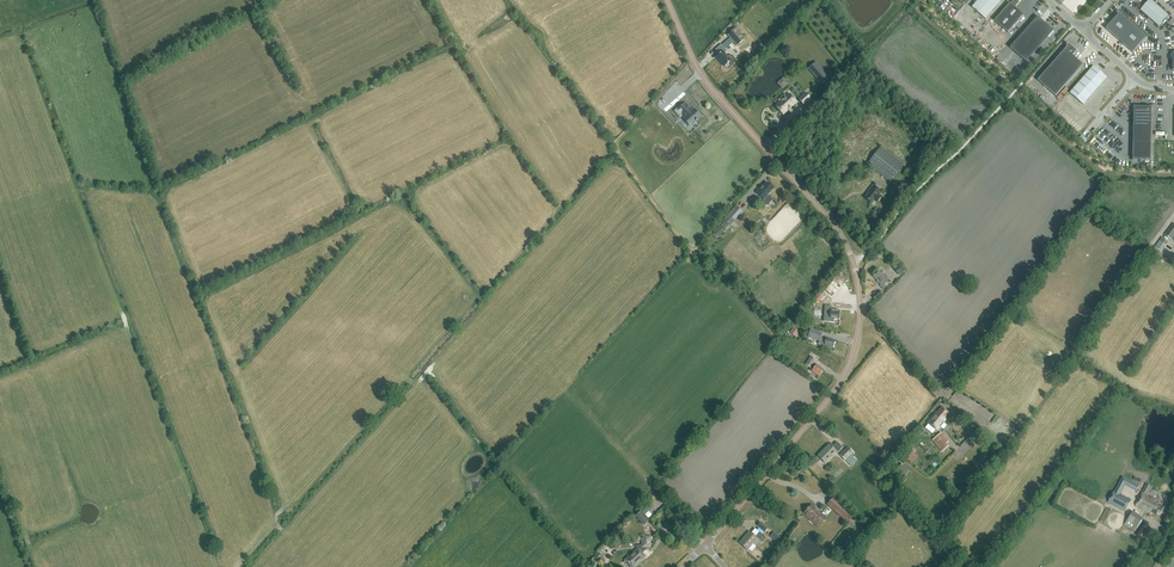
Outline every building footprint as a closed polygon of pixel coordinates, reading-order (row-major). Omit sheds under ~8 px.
[(1003,0),(979,0),(972,7),(986,19),(1003,0)] [(1020,2),(1018,0),(1013,0),(995,21),(1008,33),(1024,15),(1015,7),(1020,2)] [(1151,0),(1150,0),(1141,10),(1159,26),(1168,15),(1151,0)] [(1120,14),(1106,29),(1133,53),(1147,38),(1120,14)] [(1042,20),(1038,17),(1010,48),(1022,59),(1026,62),(1049,36),(1050,36),(1054,31),(1047,25),(1043,21),(1042,20)] [(737,46),(745,39),(736,28),(727,35),(737,46)] [(1055,96),(1084,65),(1073,55),(1077,51),(1069,44),(1066,46),(1067,47),(1037,80),(1055,96)] [(719,54),(716,57),(724,66),(729,62),(732,66),(736,62),(736,60),(732,56),(730,56),(728,57),(724,53),(727,51),(721,45),(716,50),(719,54)] [(818,79),(822,83),(829,77),(822,69),(821,69),(818,65),(813,70),(820,77),(818,79)] [(1107,78),(1094,66),(1070,93),(1083,105),(1107,78)] [(684,84),(689,80),(683,73),(678,77),(679,78),(677,80),(680,83),(682,82),(684,84)] [(784,89),(790,82),(785,76),(778,83),(784,89)] [(806,93),(799,99),(803,105),(811,98),(806,93)] [(776,106),(783,114),(796,102),(789,94),(786,97),(784,95),(780,99),(781,101),(776,106)] [(684,119),(690,126),(701,117),(700,116),(700,115),(698,113),(697,113),(694,109),(692,111),(685,104),(682,107),(680,106),(681,106),(680,106),(674,111),(680,118),(682,115),(685,118),(684,119)] [(1151,160),(1152,107),(1134,107),(1133,160),(1151,160)] [(903,164),(881,146),(867,164),(890,181),(903,164)] [(763,184),(762,184),(755,192),(764,200),(763,201),(762,202),(763,203),(765,205),(766,206),(767,205),(773,199),(768,195),(774,188),(767,182),(763,187),(762,185),(763,184)] [(882,192),(873,185),(868,191),(869,191),(864,198),(871,203),(873,200),(877,202),(881,196),(879,195),(882,192)] [(743,212),(736,206),(723,220),(730,226),(743,212)] [(1165,235),(1171,240),(1173,236),(1173,224),(1165,235)] [(719,227),(716,231),(720,235),(724,231),(719,227)] [(1160,240),(1155,247),(1161,252),(1166,245),(1160,240)] [(876,281),(883,289),(891,282),(884,274),(883,275),(879,270),(873,276),(877,281),(876,281)] [(882,294),(879,290),(872,296),(875,300),(882,294)] [(825,306),(824,321),(834,322),(834,319),(839,319),(840,310),(831,310),(832,306),(825,306)] [(819,340),(818,344),(832,348),(835,340),(826,338),(826,340),(820,338),(821,333),(810,329),(807,336),(819,340)] [(816,359),(811,356),(805,364),(810,368),(811,367),(813,362),(816,359)] [(823,369),(816,364),(813,362),(811,367),(813,368),(813,369),(811,368),(810,370),(818,376),(823,369)] [(936,411),(927,423),(937,431),(946,419),(945,418),(949,413),(942,407),(938,413),(936,411)] [(932,440),(941,452),(948,447),(946,444),(948,442),(941,433),(932,440)] [(818,456),(815,459),(818,463),(821,460),(823,458),(827,461),(836,452),(837,453),(842,448),(837,442),(832,447),(829,445),(817,456),(818,456)] [(907,461),(915,452),(909,446),(901,455),(907,461)] [(855,453),(848,447),(839,455),(851,466),(856,461),(851,457),(855,453)] [(906,476),(911,470),(904,464),(898,470),(906,476)] [(1114,491),(1108,502),(1125,511),(1131,500),(1118,493),(1124,483),(1137,490),(1139,486),(1122,477),(1114,491)] [(1152,487),(1146,484),(1142,492),(1148,495),(1152,487)] [(896,495),(892,500),(896,504),(900,499),(896,495)] [(1164,507),(1158,504),(1159,502),(1145,495),(1138,507),(1150,513),(1151,512),(1156,515),(1159,510),(1161,511),(1164,507)] [(832,509),(832,508),(845,519),(851,512),(833,497),(827,505),(832,509)] [(818,528),(826,519),(811,505),(803,514),(818,528)] [(644,526),(650,521),(641,511),(635,516),(644,526)] [(1143,519),(1132,513),(1125,525),(1134,531),(1143,519)] [(768,529),(760,522),(757,526),(764,532),(768,529)] [(739,543),(747,550),(757,538),(749,532),(739,543)] [(765,538),(759,532),(756,536),(762,541),(765,538)] [(774,532),(770,537),(777,544),(781,539),(774,532)] [(642,542),(643,542),(643,545),(637,545),(636,546),(638,549),(623,562),(624,562),(626,561),(631,566),(633,566),(634,566),(634,565),(645,556),(642,553),(649,547),(650,547),(650,537),(653,538),(653,537),(643,537),(642,537),(642,542)] [(598,562),(603,557),(598,553),(593,558),(598,562)]
